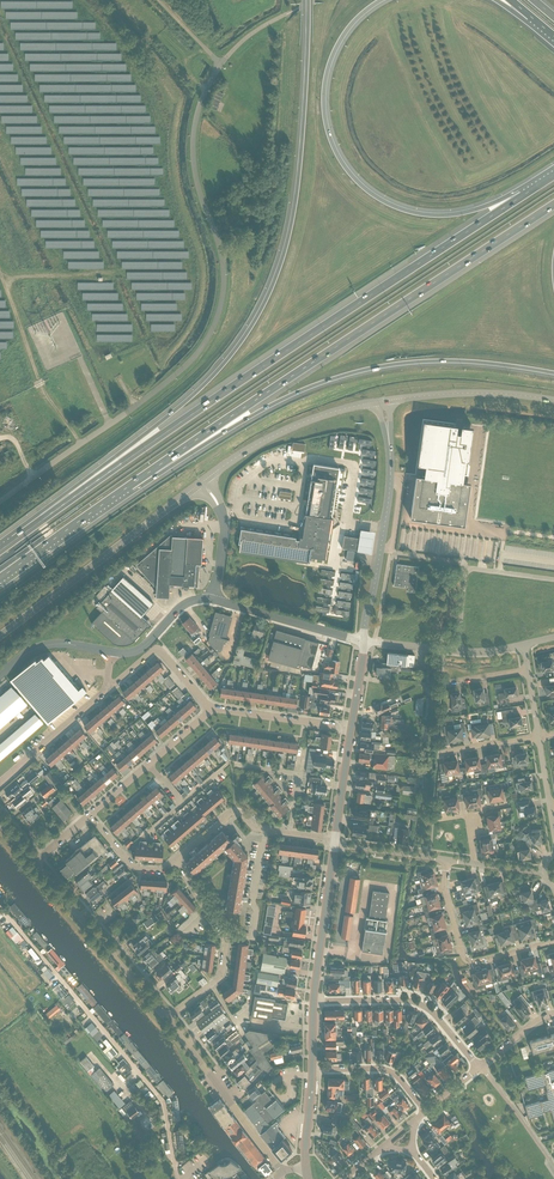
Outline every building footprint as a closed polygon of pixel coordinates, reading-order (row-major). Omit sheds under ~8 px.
[(216,110),(224,94),(217,91),(210,108),(216,110)] [(471,483),(462,482),(465,460),(469,461),(473,428),(462,426),(461,433),(457,433),(458,425),(424,421),(418,464),(427,466),(426,471),(425,476),(416,475),(416,478),(410,518),(465,525),(471,483)] [(241,531),(239,544),(240,544),(239,552),(309,563),(310,556),(323,558),(325,558),(327,551),(332,517),(331,517),(333,504),(337,505),(338,501),(338,495),(335,495),(339,470),(314,466),(306,513),(301,546),(299,546),(300,540),(295,539),(296,537),(286,535),(278,534),(268,533),(260,531),(250,530),(241,528),(241,531)] [(375,533),(362,531),(358,552),(371,555),(375,533)] [(200,564),(202,564),(204,538),(173,536),(171,534),(172,534),(171,534),(136,565),(157,589),(157,596),(169,597),(170,584),(194,585),(194,587),(198,587),(200,564)] [(358,550),(360,538),(344,535),(342,548),(343,548),(347,549),(358,550)] [(398,561),(395,583),(410,585),(409,589),(417,590),(420,564),(398,561)] [(105,585),(90,601),(97,607),(102,612),(92,623),(114,643),(118,644),(123,645),(127,644),(131,643),(135,641),(149,624),(142,617),(154,604),(124,576),(111,590),(105,585)] [(225,638),(231,617),(225,615),(225,614),(223,613),(222,615),(216,613),(208,642),(217,651),(220,651),(222,649),(224,644),(224,643),(225,642),(226,642),(227,641),(228,640),(228,639),(230,640),(225,638)] [(198,627),(190,617),(183,623),(191,633),(195,629),(198,633),(201,630),(198,627)] [(251,638),(255,639),(255,641),(260,642),(264,627),(255,624),(251,638)] [(305,638),(276,630),(269,659),(297,667),(297,664),(312,668),(319,643),(304,638),(305,638)] [(191,649),(196,645),(191,639),(189,641),(187,643),(191,649)] [(253,667),(256,659),(243,655),(246,647),(238,645),(233,663),(241,665),(241,664),(253,667)] [(406,665),(412,666),(414,666),(415,655),(388,652),(386,663),(391,664),(398,665),(399,665),(401,665),(406,665)] [(192,654),(186,659),(191,665),(197,660),(192,654)] [(31,662),(10,681),(23,696),(26,699),(36,710),(48,724),(52,721),(75,701),(82,695),(82,694),(87,691),(82,686),(78,689),(49,655),(44,659),(42,657),(37,661),(35,659),(31,662)] [(543,671),(547,670),(547,671),(552,670),(552,671),(553,671),(553,675),(553,664),(552,660),(552,659),(548,660),(541,662),(541,664),(541,666),(542,666),(543,671)] [(191,665),(196,670),(202,665),(204,663),(203,661),(200,663),(197,660),(191,665)] [(338,673),(340,661),(332,660),(332,664),(329,663),(325,662),(324,671),(338,673)] [(158,662),(152,667),(157,674),(159,676),(161,674),(159,672),(163,668),(158,662)] [(398,670),(398,665),(391,664),(386,663),(381,662),(381,667),(376,666),(376,673),(380,674),(380,677),(390,678),(391,675),(390,675),(390,670),(398,670)] [(202,665),(196,670),(201,676),(206,672),(207,671),(202,665)] [(155,675),(158,678),(159,676),(157,674),(152,667),(146,672),(151,679),(155,675)] [(201,676),(206,682),(212,677),(215,675),(213,673),(210,675),(207,671),(206,672),(201,676)] [(321,675),(321,676),(323,677),(323,678),(322,683),(321,685),(336,688),(337,682),(334,681),(334,678),(332,678),(332,673),(322,671),(321,675)] [(146,672),(140,677),(146,684),(151,679),(146,672)] [(212,677),(206,682),(211,688),(217,683),(214,679),(216,677),(215,675),(212,677)] [(285,675),(284,684),(292,685),(292,675),(285,675)] [(140,689),(146,684),(140,677),(134,682),(140,689)] [(551,681),(552,685),(545,686),(546,694),(550,694),(550,696),(551,697),(553,697),(553,681),(551,681)] [(129,687),(140,700),(142,698),(136,692),(140,689),(134,682),(129,687)] [(232,685),(229,685),(229,688),(228,697),(235,698),(236,689),(231,689),(232,685)] [(19,696),(11,687),(8,690),(16,699),(19,696)] [(132,695),(137,701),(140,700),(129,687),(123,692),(128,699),(132,695)] [(220,696),(228,697),(229,688),(221,687),(220,696)] [(505,693),(500,693),(498,694),(499,703),(509,702),(508,696),(517,695),(516,687),(504,688),(505,693)] [(330,695),(327,694),(327,690),(314,688),(313,693),(321,695),(320,702),(329,703),(329,700),(334,701),(335,696),(330,695)] [(490,703),(488,695),(484,695),(483,688),(482,688),(481,688),(478,688),(478,689),(474,690),(476,701),(482,700),(482,704),(490,703)] [(235,698),(243,699),(244,691),(236,689),(235,698)] [(262,690),(260,689),(259,693),(258,701),(266,702),(267,694),(262,693),(262,690)] [(16,699),(8,690),(5,692),(12,702),(16,699)] [(251,700),(252,692),(244,691),(243,699),(251,700)] [(5,692),(1,695),(9,704),(12,702),(5,692)] [(251,700),(258,701),(259,693),(252,692),(251,700)] [(287,693),(288,693),(286,692),(286,697),(282,696),(281,704),(289,705),(290,697),(290,694),(287,693)] [(459,692),(451,693),(453,702),(453,705),(453,712),(460,711),(459,709),(466,708),(465,698),(460,699),(459,692)] [(266,702),(273,703),(274,695),(267,694),(266,702)] [(9,704),(1,695),(0,696),(0,700),(6,707),(9,704)] [(119,695),(113,701),(119,707),(125,702),(119,695)] [(281,704),(282,696),(274,695),(273,703),(281,704)] [(312,697),(302,695),(300,707),(307,708),(308,704),(311,705),(312,697)] [(16,699),(23,708),(27,705),(19,696),(16,699)] [(289,705),(296,706),(297,698),(290,697),(289,705)] [(16,699),(12,702),(20,711),(23,708),(16,699)] [(184,701),(182,702),(185,705),(190,712),(196,707),(191,700),(187,704),(184,701)] [(113,701),(112,702),(108,705),(113,712),(119,707),(113,701)] [(9,704),(17,713),(20,711),(12,702),(9,704)] [(316,706),(317,702),(312,702),(311,708),(316,708),(316,709),(320,710),(319,713),(329,715),(329,714),(330,713),(330,712),(329,711),(330,707),(327,707),(324,706),(320,706),(320,707),(316,706)] [(14,716),(17,713),(9,704),(6,707),(14,716)] [(374,707),(377,714),(391,708),(389,704),(382,707),(381,704),(374,707)] [(108,705),(102,710),(107,717),(113,712),(108,705)] [(179,710),(184,717),(190,712),(185,705),(179,710)] [(6,707),(3,710),(11,719),(14,716),(6,707)] [(8,722),(11,719),(3,710),(0,712),(0,713),(8,722)] [(102,710),(101,712),(96,715),(102,722),(107,717),(102,710)] [(173,715),(179,722),(184,717),(179,710),(175,714),(173,711),(171,712),(173,715)] [(501,711),(497,712),(498,719),(502,718),(503,722),(509,721),(510,726),(513,726),(513,727),(518,726),(518,725),(522,724),(523,724),(523,719),(521,719),(521,716),(514,717),(513,712),(502,714),(501,711)] [(149,712),(141,717),(144,721),(151,716),(149,712)] [(171,717),(167,720),(173,727),(179,722),(173,715),(171,712),(169,714),(171,717)] [(34,714),(31,717),(39,726),(42,723),(34,714)] [(90,720),(96,727),(102,722),(96,715),(90,720)] [(39,726),(31,717),(28,720),(36,729),(39,726)] [(33,731),(36,729),(28,720),(25,722),(33,731)] [(101,733),(98,729),(96,727),(90,720),(85,725),(90,732),(93,729),(99,735),(101,733)] [(161,721),(159,722),(162,725),(167,732),(173,727),(167,720),(164,724),(161,721)] [(488,720),(481,721),(481,722),(482,724),(483,735),(490,734),(489,727),(493,726),(492,723),(488,723),(488,720)] [(381,721),(381,728),(406,729),(407,723),(401,723),(398,723),(381,721)] [(25,722),(22,725),(30,734),(33,731),(25,722)] [(159,722),(157,724),(160,727),(156,730),(161,737),(167,732),(162,725),(159,722)] [(461,728),(454,729),(456,740),(463,739),(462,731),(466,731),(464,722),(460,723),(461,728)] [(471,723),(468,724),(468,730),(472,729),(472,730),(475,729),(477,737),(483,735),(482,724),(481,722),(471,723)] [(454,724),(443,726),(444,734),(448,733),(449,741),(456,740),(454,729),(454,724)] [(30,734),(22,725),(19,728),(26,737),(30,734)] [(19,728),(15,731),(23,740),(26,737),(19,728)] [(87,745),(82,739),(86,735),(81,729),(75,734),(80,740),(82,743),(86,746),(87,745)] [(362,730),(361,739),(370,740),(372,740),(372,743),(382,744),(382,740),(375,739),(376,732),(370,731),(362,730)] [(20,742),(23,740),(15,731),(12,733),(20,742)] [(17,745),(20,742),(12,733),(9,736),(17,745)] [(69,739),(74,745),(80,740),(75,734),(69,739)] [(146,739),(151,745),(157,740),(152,734),(146,739)] [(232,746),(233,747),(233,746),(235,746),(236,743),(237,735),(230,734),(228,742),(233,743),(232,746)] [(320,747),(330,748),(331,735),(321,734),(321,737),(316,737),(315,742),(320,743),(320,747)] [(235,746),(236,746),(238,747),(238,748),(239,748),(240,744),(244,744),(245,736),(237,735),(236,743),(235,746)] [(6,739),(14,748),(17,745),(9,736),(6,739)] [(251,745),(252,737),(245,736),(244,744),(251,745)] [(209,742),(215,748),(221,743),(215,737),(209,742)] [(251,745),(259,746),(260,738),(252,737),(251,745)] [(266,747),(267,739),(260,738),(259,746),(266,747)] [(3,742),(11,751),(14,748),(6,739),(3,742)] [(76,755),(70,749),(74,745),(69,739),(63,744),(69,750),(71,753),(74,756),(76,755)] [(151,745),(146,739),(140,744),(145,750),(151,745)] [(266,747),(274,748),(275,740),(267,739),(266,747)] [(145,750),(140,744),(137,746),(135,744),(134,744),(130,740),(128,742),(132,746),(134,749),(140,755),(145,750)] [(281,750),(283,741),(275,740),(274,748),(281,750)] [(281,750),(289,751),(290,742),(283,741),(281,750)] [(0,744),(0,745),(7,753),(11,751),(3,742),(0,744)] [(215,748),(209,742),(204,747),(209,753),(215,748)] [(297,752),(298,743),(290,742),(289,751),(297,752)] [(361,742),(360,749),(372,750),(372,747),(379,748),(380,744),(361,742)] [(69,750),(63,744),(57,749),(63,755),(69,750)] [(204,747),(198,752),(203,758),(209,753),(204,747)] [(52,754),(62,766),(64,765),(59,758),(63,755),(57,749),(52,754)] [(128,754),(134,760),(140,755),(134,749),(128,754)] [(117,752),(120,756),(123,759),(128,765),(134,760),(128,754),(126,756),(124,754),(122,754),(119,750),(117,752)] [(204,762),(206,761),(203,758),(198,752),(192,757),(197,763),(201,760),(204,762)] [(370,754),(359,753),(359,760),(369,761),(369,757),(374,758),(373,767),(394,770),(395,755),(370,753),(370,754)] [(495,766),(499,765),(499,768),(506,766),(505,760),(501,761),(500,753),(493,754),(495,766)] [(527,753),(516,755),(516,756),(512,757),(513,767),(521,766),(521,762),(528,761),(527,753)] [(55,762),(60,768),(62,766),(52,754),(46,759),(48,762),(51,765),(55,762)] [(324,766),(333,768),(334,761),(322,759),(323,756),(316,754),(314,762),(321,763),(321,762),(324,763),(324,766)] [(488,763),(484,764),(484,767),(485,772),(492,771),(491,766),(495,766),(493,754),(486,756),(488,763)] [(192,757),(186,762),(192,768),(197,763),(192,757)] [(484,767),(484,764),(480,764),(479,757),(472,758),(474,769),(478,769),(479,773),(485,772),(484,767)] [(466,767),(462,767),(463,771),(474,769),(472,758),(465,759),(466,767)] [(117,764),(122,770),(128,765),(123,759),(117,764)] [(415,768),(417,760),(411,759),(408,777),(415,777),(416,769),(415,768)] [(457,760),(450,761),(452,773),(453,776),(463,774),(463,771),(462,767),(458,768),(457,760)] [(445,770),(440,771),(442,782),(449,781),(449,776),(453,776),(452,773),(450,761),(444,762),(445,770)] [(186,762),(182,765),(180,767),(186,773),(192,768),(186,762)] [(101,766),(112,779),(118,774),(113,768),(109,771),(103,764),(101,766)] [(101,778),(106,784),(112,779),(101,766),(99,767),(105,774),(101,778)] [(180,767),(175,772),(180,778),(186,773),(180,767)] [(50,784),(56,779),(50,771),(43,776),(50,784)] [(26,779),(17,787),(15,785),(12,787),(6,793),(10,798),(17,792),(18,794),(30,784),(39,776),(36,772),(26,780),(26,779)] [(178,782),(179,783),(180,782),(184,786),(186,784),(182,781),(180,778),(175,772),(169,777),(175,784),(178,782)] [(95,783),(101,789),(106,784),(101,778),(98,780),(96,777),(95,778),(91,774),(89,776),(93,780),(95,783)] [(254,783),(258,789),(271,778),(269,775),(265,778),(263,775),(254,783)] [(308,781),(310,782),(310,785),(311,785),(311,787),(316,788),(315,793),(326,794),(327,787),(320,785),(321,779),(309,777),(308,781)] [(526,781),(525,777),(515,778),(517,791),(532,789),(531,781),(526,781)] [(273,780),(271,778),(258,789),(263,794),(272,786),(270,783),(273,780)] [(494,784),(495,789),(497,800),(503,799),(502,791),(506,791),(505,782),(494,784)] [(89,788),(95,794),(101,789),(95,783),(89,788)] [(44,798),(55,790),(51,784),(40,792),(44,798)] [(78,786),(89,799),(95,794),(89,788),(87,790),(84,787),(83,788),(80,784),(78,786)] [(274,788),(272,786),(263,794),(267,799),(280,788),(278,785),(274,788)] [(416,787),(404,785),(403,792),(415,795),(416,787)] [(487,785),(483,786),(485,794),(489,793),(490,801),(497,800),(495,789),(488,790),(487,785)] [(22,794),(13,802),(17,807),(26,800),(26,799),(27,798),(26,796),(33,791),(28,786),(20,792),(22,794)] [(78,798),(83,804),(89,799),(78,786),(76,787),(79,791),(79,792),(82,794),(78,798)] [(157,787),(151,792),(156,798),(158,801),(161,799),(160,798),(164,795),(157,787)] [(282,791),(280,788),(267,799),(272,804),(270,805),(270,806),(280,798),(281,796),(279,794),(282,791)] [(477,789),(471,790),(471,792),(472,795),(473,806),(480,805),(479,798),(483,797),(482,793),(481,788),(477,788),(477,789)] [(209,791),(219,802),(224,798),(217,790),(214,793),(211,789),(209,791)] [(207,799),(214,806),(219,802),(209,791),(207,793),(210,796),(207,799)] [(157,803),(157,802),(158,801),(156,798),(151,792),(145,797),(150,803),(154,800),(157,803)] [(364,793),(358,792),(357,801),(363,802),(363,801),(364,802),(371,803),(372,795),(364,794),(364,793)] [(455,798),(450,798),(452,809),(459,808),(458,801),(462,800),(461,797),(460,792),(456,793),(456,794),(455,794),(454,795),(455,798)] [(471,792),(461,794),(461,797),(462,800),(466,800),(467,807),(473,806),(472,795),(471,792)] [(443,795),(439,795),(440,804),(444,803),(446,811),(452,809),(450,798),(450,796),(443,797),(443,795)] [(139,802),(151,815),(153,813),(147,806),(150,803),(145,797),(139,802)] [(199,799),(209,811),(214,806),(207,799),(205,801),(201,797),(199,799)] [(270,806),(275,811),(288,800),(285,797),(282,800),(280,798),(270,806)] [(198,807),(204,815),(209,811),(199,799),(197,801),(200,805),(198,807)] [(64,821),(72,813),(61,800),(52,807),(64,821)] [(290,802),(288,800),(275,811),(280,816),(289,808),(286,805),(290,802)] [(529,800),(517,802),(518,812),(519,812),(520,817),(525,816),(537,814),(536,810),(537,809),(536,808),(535,807),(535,806),(530,807),(529,800)] [(143,810),(149,816),(151,815),(139,802),(133,807),(139,813),(143,810)] [(163,814),(167,810),(163,805),(159,808),(163,814)] [(194,813),(200,820),(205,816),(204,815),(198,807),(196,805),(193,807),(197,810),(194,813)] [(22,813),(30,823),(39,816),(36,812),(39,809),(36,806),(33,809),(31,806),(22,813)] [(128,812),(133,818),(139,813),(133,807),(128,812)] [(323,817),(323,811),(308,809),(308,811),(313,812),(313,816),(323,817)] [(373,824),(374,817),(369,817),(370,811),(355,809),(354,817),(370,820),(369,823),(373,824)] [(495,815),(487,816),(488,823),(499,821),(499,817),(501,817),(500,810),(494,811),(495,815)] [(191,815),(188,811),(186,813),(196,825),(200,820),(194,813),(191,815)] [(127,823),(130,821),(131,820),(133,823),(134,822),(137,826),(139,825),(136,821),(133,818),(128,812),(122,817),(127,823)] [(196,825),(186,813),(183,815),(187,819),(184,821),(191,829),(196,825)] [(152,824),(156,821),(151,815),(148,819),(152,824)] [(129,833),(124,826),(127,823),(122,817),(116,822),(127,835),(129,833)] [(178,820),(176,822),(186,833),(191,829),(184,821),(181,824),(178,820)] [(321,830),(322,823),(307,821),(306,824),(312,825),(311,829),(321,830)] [(499,821),(488,823),(489,830),(492,829),(492,833),(498,833),(501,832),(499,821)] [(126,837),(127,835),(116,822),(110,827),(116,833),(120,830),(126,837)] [(186,833),(176,822),(174,823),(177,827),(174,830),(181,837),(186,833)] [(377,832),(377,825),(369,824),(368,828),(366,828),(353,826),(352,834),(365,836),(366,830),(368,830),(368,831),(377,832)] [(406,842),(408,829),(395,827),(394,837),(398,837),(397,841),(406,842)] [(181,837),(174,830),(172,832),(168,828),(166,830),(176,841),(181,837)] [(540,841),(542,841),(542,840),(541,840),(539,829),(531,830),(532,834),(527,835),(524,840),(531,845),(533,842),(534,842),(535,843),(540,842),(540,841)] [(176,841),(166,830),(164,832),(167,836),(164,838),(171,846),(176,841)] [(520,830),(517,835),(522,838),(525,833),(520,830)] [(223,831),(186,863),(194,872),(231,841),(223,831)] [(494,833),(491,834),(487,834),(488,838),(480,839),(481,846),(492,844),(496,844),(494,833)] [(106,848),(95,835),(66,859),(64,857),(58,861),(62,866),(59,867),(63,871),(62,872),(64,874),(65,873),(68,878),(75,872),(76,874),(106,848)] [(128,846),(133,841),(130,838),(125,843),(128,846)] [(234,859),(244,850),(234,840),(225,848),(234,859)] [(517,851),(518,858),(530,856),(530,857),(530,855),(531,855),(530,849),(529,849),(529,848),(531,845),(524,840),(522,843),(523,844),(522,846),(522,850),(517,851)] [(136,845),(135,858),(142,858),(143,841),(140,841),(139,846),(136,845)] [(149,859),(155,859),(157,842),(153,842),(153,847),(150,846),(149,859)] [(157,842),(155,859),(163,860),(164,847),(160,847),(160,842),(157,842)] [(492,844),(481,846),(482,853),(490,852),(490,855),(499,854),(497,844),(496,844),(492,844)] [(288,855),(291,856),(293,846),(286,845),(284,860),(287,860),(288,855)] [(301,857),(304,857),(305,847),(299,846),(297,861),(300,862),(301,857)] [(313,858),(317,859),(318,849),(312,848),(310,863),(313,864),(313,858)] [(246,871),(246,867),(248,855),(246,853),(243,855),(242,854),(235,860),(232,881),(244,883),(246,871)] [(112,868),(118,863),(115,859),(109,864),(112,868)] [(278,870),(280,870),(279,875),(290,877),(291,866),(279,865),(278,870)] [(123,869),(116,874),(119,877),(126,872),(123,869)] [(425,870),(417,872),(420,882),(431,879),(435,878),(433,871),(426,873),(425,870)] [(88,871),(76,881),(80,886),(92,875),(88,871)] [(94,873),(92,875),(80,886),(84,891),(93,883),(91,880),(92,879),(97,876),(94,873)] [(309,878),(305,877),(305,878),(302,877),(301,878),(294,877),(293,880),(298,881),(297,885),(311,887),(311,886),(312,887),(313,883),(312,883),(312,879),(309,878)] [(360,878),(350,877),(345,910),(355,912),(360,878)] [(435,878),(431,879),(420,882),(422,888),(418,889),(419,894),(422,893),(428,891),(431,890),(430,886),(437,884),(435,878)] [(474,878),(468,880),(471,891),(471,893),(481,890),(480,884),(476,885),(474,878)] [(94,883),(85,892),(89,896),(102,886),(105,883),(103,880),(96,886),(94,883)] [(471,891),(468,880),(461,881),(463,889),(459,890),(462,898),(472,895),(471,893),(471,891)] [(232,909),(231,912),(240,913),(241,910),(239,910),(241,898),(242,894),(244,883),(232,881),(227,908),(232,909)] [(493,883),(496,894),(500,893),(501,897),(508,895),(506,888),(502,889),(500,881),(493,883)] [(496,894),(493,883),(487,885),(489,892),(485,893),(487,899),(488,903),(498,900),(496,894)] [(126,888),(136,900),(138,899),(135,894),(138,892),(132,884),(126,888)] [(102,886),(89,896),(93,901),(102,893),(100,890),(104,887),(102,886)] [(170,900),(172,902),(183,892),(178,887),(171,894),(173,897),(170,900)] [(130,898),(133,902),(136,900),(126,888),(121,892),(127,900),(130,898)] [(526,904),(532,907),(536,900),(533,898),(532,897),(533,897),(532,891),(531,891),(530,889),(530,890),(519,893),(519,894),(517,895),(518,901),(521,900),(521,901),(525,900),(526,904)] [(366,917),(364,928),(365,929),(362,951),(382,954),(386,932),(388,920),(385,920),(389,893),(373,890),(369,917),(366,917)] [(420,897),(422,904),(427,902),(436,900),(438,899),(440,898),(438,894),(437,894),(436,893),(429,895),(428,891),(422,893),(423,896),(420,897)] [(116,896),(126,908),(128,906),(125,902),(127,900),(121,892),(116,896)] [(177,901),(180,904),(187,897),(183,892),(172,902),(173,904),(177,901)] [(120,906),(123,910),(126,908),(116,896),(111,900),(117,908),(120,906)] [(293,896),(293,902),(300,903),(309,904),(310,898),(293,896)] [(178,910),(180,912),(191,902),(187,897),(180,904),(182,906),(178,910)] [(427,902),(422,904),(421,904),(426,914),(434,912),(433,908),(440,906),(438,899),(436,900),(427,902)] [(531,910),(534,911),(535,910),(542,909),(543,913),(550,911),(547,900),(548,900),(548,899),(546,900),(546,899),(540,900),(540,901),(539,902),(536,900),(532,907),(530,909),(531,910)] [(196,907),(191,902),(180,912),(182,914),(186,911),(188,913),(189,913),(192,911),(196,907)] [(15,903),(9,908),(25,926),(30,921),(15,903)] [(470,910),(463,912),(465,918),(475,915),(474,912),(479,910),(477,904),(469,906),(470,910)] [(270,933),(275,907),(268,905),(263,932),(270,933)] [(303,927),(306,909),(296,907),(294,921),(292,921),(292,927),(293,927),(292,933),(305,935),(306,927),(303,927)] [(434,914),(434,912),(426,914),(428,924),(433,923),(441,921),(444,920),(442,914),(435,916),(434,914)] [(136,922),(141,917),(138,913),(133,918),(136,922)] [(350,938),(353,916),(344,914),(341,937),(350,938)] [(147,920),(143,923),(145,925),(145,926),(147,928),(148,928),(154,923),(154,922),(158,919),(155,915),(151,919),(150,917),(147,920)] [(483,924),(481,918),(476,919),(475,915),(465,918),(466,925),(474,923),(475,927),(482,925),(483,924)] [(528,920),(524,921),(525,926),(528,937),(535,935),(533,927),(536,926),(534,918),(528,920)] [(444,920),(441,921),(433,923),(434,927),(430,929),(431,935),(439,933),(438,929),(446,927),(444,920)] [(528,937),(525,926),(524,921),(513,924),(516,932),(519,931),(522,938),(528,937)] [(503,927),(504,931),(507,942),(514,941),(512,933),(516,932),(513,924),(503,927)] [(469,933),(470,939),(485,935),(482,925),(475,927),(476,930),(469,933)] [(37,931),(33,935),(44,948),(48,945),(37,931)] [(507,942),(504,931),(494,934),(494,936),(495,938),(499,937),(501,944),(507,942)] [(439,944),(446,942),(450,941),(448,934),(441,936),(439,933),(431,935),(434,945),(439,944)] [(138,941),(133,946),(137,949),(136,950),(139,954),(149,945),(152,943),(148,938),(146,935),(138,941)] [(488,945),(485,935),(470,939),(472,946),(480,944),(481,947),(488,945)] [(289,944),(303,946),(303,944),(304,941),(303,941),(304,939),(286,936),(285,939),(290,940),(289,944)] [(450,941),(446,942),(439,944),(440,948),(435,950),(437,956),(445,953),(444,949),(452,947),(451,946),(453,946),(452,941),(450,942),(450,941)] [(253,952),(253,949),(248,948),(248,945),(239,943),(238,950),(253,952)] [(292,952),(291,956),(301,958),(302,951),(288,948),(288,947),(282,946),(281,950),(292,952)] [(39,964),(42,961),(31,948),(28,951),(39,964)] [(47,952),(60,967),(65,963),(51,948),(47,952)] [(147,961),(148,962),(154,956),(158,953),(153,949),(143,958),(143,959),(145,961),(146,961),(146,962),(147,961)] [(204,952),(204,956),(213,957),(214,951),(199,949),(199,952),(204,952)] [(159,952),(158,953),(154,956),(148,962),(149,963),(148,963),(148,964),(148,965),(150,967),(151,967),(159,961),(158,961),(163,956),(159,952)] [(553,964),(553,963),(553,952),(546,955),(547,959),(552,957),(553,964)] [(300,961),(291,959),(291,960),(287,960),(287,958),(263,953),(260,970),(284,974),(286,963),(290,964),(289,967),(299,968),(299,967),(300,967),(300,965),(300,964),(300,961)] [(247,958),(237,956),(236,963),(251,965),(251,962),(246,961),(247,958)] [(532,972),(538,970),(539,974),(543,973),(540,962),(536,963),(534,956),(527,958),(531,969),(532,972)] [(519,968),(520,972),(521,976),(526,975),(527,974),(527,973),(527,970),(531,969),(527,958),(521,960),(523,967),(519,968)] [(212,970),(213,964),(198,962),(197,964),(202,965),(202,969),(212,970)] [(511,974),(513,979),(519,977),(517,969),(513,970),(511,962),(504,964),(507,975),(511,974)] [(192,963),(188,966),(193,972),(197,969),(192,963)] [(160,979),(161,978),(162,979),(169,973),(172,970),(169,966),(168,966),(166,964),(160,969),(160,970),(156,973),(159,976),(159,977),(160,979)] [(496,975),(497,978),(498,981),(508,978),(507,975),(504,964),(498,966),(500,974),(496,975)] [(65,965),(61,968),(75,985),(79,982),(65,965)] [(398,979),(400,979),(400,984),(403,984),(403,985),(406,985),(406,984),(407,984),(407,975),(407,971),(403,971),(403,965),(398,965),(398,975),(398,979)] [(168,987),(168,988),(172,992),(181,984),(178,981),(182,978),(183,979),(187,975),(180,968),(182,967),(176,971),(178,973),(169,981),(170,982),(167,986),(168,987)] [(331,968),(330,974),(335,975),(335,976),(339,976),(339,975),(344,975),(344,969),(340,968),(331,968)] [(482,971),(481,971),(485,984),(496,982),(494,975),(490,976),(488,969),(487,969),(486,968),(482,969),(482,971)] [(245,970),(235,969),(234,976),(249,978),(250,975),(245,974),(245,970)] [(417,986),(420,987),(422,979),(428,981),(430,974),(425,973),(417,971),(416,976),(413,985),(414,986),(415,987),(417,987),(417,986)] [(477,980),(473,981),(475,989),(486,986),(485,985),(485,984),(481,971),(475,973),(477,980)] [(278,974),(278,975),(258,972),(256,983),(277,986),(279,977),(282,977),(282,975),(278,974)] [(288,976),(284,975),(283,983),(286,984),(286,985),(296,987),(296,986),(297,985),(297,983),(296,982),(297,979),(288,977),(288,976)] [(384,981),(385,981),(385,984),(385,986),(385,987),(385,991),(390,991),(393,991),(393,985),(395,985),(395,981),(394,978),(388,978),(388,975),(384,975),(384,978),(384,981)] [(249,980),(249,978),(234,976),(233,983),(243,984),(244,980),(249,980)] [(425,990),(432,993),(436,984),(432,982),(434,978),(431,976),(428,981),(429,981),(425,990)] [(358,991),(359,991),(359,986),(360,986),(360,979),(356,979),(356,978),(352,978),(352,979),(352,986),(353,986),(353,991),(354,991),(355,992),(357,992),(358,991)] [(339,983),(329,984),(329,987),(328,987),(328,990),(329,990),(329,991),(335,991),(335,992),(338,992),(338,991),(339,991),(345,991),(344,987),(350,987),(350,980),(343,980),(339,980),(339,983)] [(439,986),(434,994),(435,994),(435,995),(437,997),(438,996),(440,998),(445,991),(446,991),(449,987),(442,982),(439,986)] [(77,987),(92,1005),(97,1001),(81,983),(77,987)] [(243,984),(233,983),(233,986),(239,994),(242,991),(247,992),(248,989),(243,988),(243,984)] [(266,985),(255,984),(254,993),(259,994),(260,989),(265,990),(266,985)] [(449,995),(443,1001),(448,1007),(458,997),(454,992),(457,989),(454,985),(447,992),(449,995)] [(236,996),(239,994),(233,986),(228,990),(237,1002),(239,1000),(236,996)] [(530,992),(533,1001),(537,1000),(539,1006),(547,1003),(545,997),(549,996),(546,987),(530,992)] [(64,988),(57,994),(61,999),(68,993),(64,988)] [(295,993),(295,990),(285,989),(285,990),(279,989),(278,994),(284,995),(284,996),(294,998),(294,997),(295,996),(295,994),(295,993)] [(235,1004),(237,1002),(228,990),(222,994),(228,1002),(232,1000),(235,1004)] [(513,1006),(522,1018),(524,1018),(528,1015),(527,1014),(530,1012),(525,1005),(528,1003),(524,997),(521,994),(514,1000),(517,1004),(513,1006)] [(285,1020),(288,1004),(275,1002),(275,1000),(255,996),(251,1016),(272,1020),(273,1017),(285,1020)] [(197,1007),(190,1013),(195,1020),(204,1013),(201,1010),(204,1007),(207,1005),(203,1000),(200,1002),(201,1003),(197,1007)] [(217,1000),(209,1006),(212,1010),(220,1004),(217,1000)] [(98,1002),(93,1006),(107,1022),(111,1018),(98,1002)] [(453,1018),(458,1025),(467,1017),(464,1013),(468,1010),(466,1008),(467,1007),(464,1003),(457,1010),(459,1012),(453,1018)] [(232,1026),(228,1020),(227,1018),(227,1017),(218,1006),(196,1022),(206,1035),(210,1040),(218,1035),(216,1032),(221,1028),(220,1026),(223,1024),(228,1029),(232,1026)] [(505,1026),(508,1029),(515,1024),(509,1017),(512,1014),(507,1008),(501,1013),(504,1016),(500,1020),(502,1022),(501,1023),(504,1026),(505,1026)] [(365,1010),(365,1019),(369,1019),(369,1024),(370,1024),(370,1025),(373,1025),(373,1019),(372,1019),(372,1009),(365,1010)] [(344,1018),(344,1010),(326,1010),(325,1012),(325,1019),(335,1018),(339,1018),(344,1018)] [(362,1019),(362,1010),(354,1010),(354,1019),(359,1019),(359,1024),(362,1024),(362,1019)] [(403,1030),(402,1033),(405,1034),(407,1035),(410,1030),(407,1029),(407,1028),(408,1025),(408,1024),(409,1020),(413,1022),(416,1013),(415,1013),(415,1012),(413,1011),(412,1012),(409,1011),(409,1013),(408,1013),(406,1019),(403,1030)] [(418,1024),(414,1028),(417,1030),(421,1026),(422,1027),(428,1021),(421,1016),(416,1022),(418,1024)] [(479,1022),(475,1016),(467,1022),(470,1025),(463,1031),(469,1038),(478,1030),(474,1026),(479,1022)] [(112,1019),(107,1023),(119,1035),(123,1032),(112,1019)] [(420,1032),(420,1033),(418,1035),(420,1037),(425,1033),(428,1036),(435,1030),(430,1024),(423,1030),(420,1032)] [(99,1030),(95,1027),(90,1031),(93,1035),(99,1030)] [(250,1076),(240,1084),(243,1088),(251,1082),(250,1081),(258,1073),(261,1069),(265,1073),(273,1066),(272,1065),(263,1053),(282,1039),(279,1035),(249,1029),(244,1032),(249,1039),(253,1046),(249,1048),(256,1060),(245,1071),(250,1076)] [(479,1038),(473,1043),(480,1050),(481,1049),(481,1050),(483,1048),(483,1047),(490,1042),(486,1037),(489,1034),(485,1029),(477,1035),(479,1038)] [(124,1033),(119,1037),(132,1052),(137,1048),(124,1033)] [(225,1045),(218,1051),(223,1057),(230,1051),(228,1048),(230,1046),(229,1046),(241,1036),(238,1033),(233,1038),(231,1040),(225,1045)] [(442,1038),(440,1035),(439,1036),(437,1034),(432,1038),(432,1037),(423,1044),(426,1047),(431,1042),(434,1046),(442,1039),(441,1038),(442,1038)] [(553,1048),(553,1047),(553,1044),(553,1042),(553,1034),(529,1041),(533,1053),(533,1054),(553,1048)] [(218,1050),(227,1043),(230,1040),(228,1037),(226,1039),(223,1036),(213,1045),(218,1050)] [(291,1045),(290,1044),(285,1045),(286,1049),(291,1048),(292,1053),(302,1050),(300,1042),(291,1045)] [(439,1058),(450,1048),(445,1042),(443,1045),(442,1044),(434,1051),(439,1058)] [(395,1052),(391,1051),(393,1045),(389,1044),(387,1050),(388,1050),(385,1059),(388,1060),(389,1061),(391,1062),(392,1062),(393,1059),(397,1060),(400,1055),(401,1053),(396,1051),(395,1052)] [(118,1053),(113,1047),(106,1053),(111,1059),(118,1053)] [(269,1051),(271,1059),(283,1057),(281,1048),(269,1051)] [(353,1060),(362,1060),(361,1051),(358,1051),(358,1048),(356,1048),(356,1051),(353,1051),(353,1060)] [(138,1049),(133,1053),(145,1068),(150,1064),(138,1049)] [(231,1052),(224,1058),(228,1064),(238,1055),(235,1052),(236,1051),(235,1049),(231,1052)] [(326,1051),(326,1059),(332,1059),(332,1060),(336,1060),(336,1058),(341,1058),(341,1053),(336,1053),(336,1051),(326,1051)] [(243,1053),(229,1064),(233,1069),(247,1058),(243,1053)] [(459,1058),(455,1054),(450,1058),(448,1056),(442,1061),(445,1065),(448,1063),(454,1070),(458,1067),(457,1066),(458,1063),(458,1062),(458,1059),(459,1058)] [(94,1066),(86,1056),(80,1061),(88,1070),(94,1066)] [(431,1062),(431,1063),(428,1065),(432,1070),(435,1068),(434,1066),(436,1064),(434,1062),(435,1062),(440,1061),(436,1056),(426,1058),(430,1063),(431,1062)] [(241,1063),(233,1070),(238,1075),(247,1067),(245,1064),(246,1063),(244,1060),(241,1063)] [(443,1079),(449,1074),(443,1066),(444,1066),(440,1061),(435,1062),(441,1068),(437,1071),(443,1079)] [(408,1075),(408,1076),(409,1077),(410,1077),(411,1078),(420,1071),(417,1067),(420,1065),(418,1062),(413,1066),(406,1072),(408,1075)] [(128,1072),(132,1068),(127,1063),(123,1066),(128,1072)] [(150,1065),(146,1069),(157,1082),(161,1079),(150,1065)] [(105,1091),(114,1084),(99,1067),(91,1075),(105,1091)] [(428,1067),(425,1069),(430,1075),(427,1078),(434,1086),(434,1085),(435,1085),(437,1084),(437,1083),(440,1081),(428,1067)] [(551,1110),(553,1120),(553,1069),(525,1077),(525,1078),(528,1089),(528,1090),(545,1085),(547,1091),(546,1091),(548,1098),(525,1105),(521,1091),(530,1124),(531,1124),(529,1118),(544,1113),(543,1112),(551,1110)] [(417,1073),(421,1078),(425,1075),(421,1070),(417,1073)] [(245,1071),(236,1080),(240,1084),(250,1076),(245,1071)] [(421,1084),(417,1087),(423,1094),(424,1094),(425,1094),(426,1092),(427,1092),(429,1089),(423,1082),(424,1082),(422,1080),(417,1073),(411,1078),(414,1081),(417,1079),(421,1084)] [(328,1078),(328,1088),(328,1097),(334,1097),(334,1095),(342,1095),(343,1088),(348,1088),(348,1080),(344,1080),(344,1079),(328,1078)] [(370,1087),(369,1078),(362,1078),(362,1087),(366,1087),(366,1096),(374,1096),(374,1094),(373,1088),(373,1087),(370,1087)] [(374,1088),(373,1088),(374,1094),(377,1094),(377,1089),(382,1088),(382,1078),(381,1078),(380,1078),(378,1078),(374,1078),(374,1088)] [(162,1080),(158,1084),(169,1096),(173,1093),(162,1080)] [(134,1083),(132,1085),(138,1093),(141,1090),(139,1087),(138,1088),(134,1083)] [(257,1100),(266,1093),(264,1091),(261,1094),(255,1086),(248,1092),(253,1098),(254,1097),(257,1100)] [(389,1094),(386,1090),(379,1096),(382,1099),(389,1094)] [(154,1096),(150,1091),(145,1096),(149,1101),(154,1096)] [(402,1108),(403,1110),(406,1108),(407,1109),(409,1107),(408,1106),(409,1105),(402,1097),(398,1101),(398,1100),(398,1099),(395,1096),(397,1094),(394,1091),(389,1095),(401,1109),(402,1108)] [(257,1100),(244,1110),(247,1114),(246,1114),(251,1119),(250,1119),(256,1126),(256,1127),(260,1131),(259,1131),(260,1133),(270,1125),(268,1122),(284,1108),(276,1098),(273,1101),(271,1099),(272,1098),(270,1096),(269,1097),(266,1093),(257,1100)] [(177,1098),(172,1099),(174,1120),(180,1120),(177,1098)] [(209,1106),(233,1137),(231,1138),(235,1143),(237,1142),(247,1135),(235,1119),(219,1098),(209,1106)] [(335,1112),(334,1112),(331,1124),(328,1123),(328,1124),(323,1123),(322,1127),(321,1127),(320,1130),(321,1130),(321,1131),(331,1133),(331,1132),(335,1133),(336,1129),(341,1130),(343,1121),(343,1122),(345,1113),(344,1111),(340,1110),(342,1102),(334,1101),(333,1101),(327,1100),(326,1104),(325,1104),(325,1106),(326,1107),(325,1108),(335,1110),(335,1112)] [(386,1108),(395,1118),(401,1113),(395,1106),(396,1105),(392,1101),(389,1103),(390,1105),(386,1108)] [(131,1118),(139,1112),(135,1107),(132,1109),(127,1103),(121,1107),(126,1113),(127,1112),(131,1118)] [(374,1114),(377,1112),(375,1109),(372,1111),(371,1110),(367,1114),(372,1120),(376,1117),(374,1114)] [(389,1122),(381,1111),(379,1113),(381,1116),(376,1120),(382,1128),(383,1127),(384,1128),(386,1126),(385,1125),(388,1123),(388,1124),(390,1123),(389,1122)] [(367,1131),(371,1137),(372,1136),(373,1137),(375,1136),(374,1134),(378,1132),(371,1123),(372,1122),(367,1116),(364,1119),(368,1125),(364,1128),(365,1129),(365,1130),(366,1131),(367,1131)] [(438,1120),(444,1128),(447,1125),(450,1128),(453,1125),(454,1127),(461,1122),(457,1118),(451,1123),(448,1119),(447,1120),(444,1116),(438,1120)] [(349,1122),(354,1129),(355,1128),(357,1131),(361,1128),(352,1117),(349,1122)] [(441,1130),(444,1128),(438,1120),(433,1125),(436,1129),(435,1130),(438,1133),(437,1134),(439,1137),(444,1144),(447,1141),(442,1135),(444,1133),(441,1130)] [(281,1160),(292,1150),(278,1133),(281,1131),(277,1126),(279,1124),(276,1121),(260,1134),(281,1160)] [(140,1144),(148,1139),(144,1132),(139,1123),(133,1126),(138,1135),(135,1136),(140,1144)] [(355,1128),(354,1129),(352,1131),(357,1136),(353,1139),(360,1147),(366,1142),(359,1134),(357,1131),(355,1128)] [(181,1129),(176,1130),(179,1152),(184,1152),(181,1129)] [(436,1136),(431,1129),(429,1132),(430,1133),(423,1138),(424,1140),(423,1141),(424,1143),(424,1145),(426,1147),(427,1147),(428,1148),(430,1146),(430,1147),(431,1147),(431,1148),(432,1148),(433,1149),(434,1149),(435,1149),(436,1149),(437,1148),(438,1148),(440,1146),(434,1138),(436,1136)] [(352,1150),(355,1148),(348,1140),(344,1135),(342,1133),(338,1139),(338,1141),(342,1146),(342,1147),(348,1154),(349,1153),(350,1154),(352,1154),(353,1153),(353,1151),(352,1150)] [(263,1156),(247,1135),(237,1142),(251,1161),(250,1162),(252,1165),(254,1164),(254,1163),(256,1161),(257,1161),(263,1156)] [(334,1159),(338,1164),(339,1163),(340,1164),(342,1162),(342,1161),(344,1159),(337,1151),(331,1145),(328,1148),(333,1154),(331,1156),(332,1157),(331,1158),(333,1160),(334,1159)] [(448,1150),(444,1145),(439,1148),(441,1151),(432,1158),(434,1161),(434,1162),(435,1164),(436,1164),(437,1165),(445,1158),(442,1155),(448,1150)] [(443,1174),(444,1174),(444,1175),(458,1166),(455,1162),(457,1161),(454,1155),(448,1159),(450,1162),(440,1168),(442,1171),(442,1172),(443,1174)] [(257,1166),(265,1176),(273,1169),(263,1156),(257,1161),(256,1161),(254,1163),(254,1164),(256,1166),(257,1166)] [(397,1178),(399,1161),(397,1161),(396,1160),(394,1160),(393,1160),(389,1160),(389,1161),(389,1162),(389,1163),(389,1164),(390,1165),(391,1166),(390,1170),(395,1170),(394,1177),(389,1176),(391,1178),(396,1178),(397,1178)] [(222,1176),(226,1176),(230,1175),(234,1173),(237,1170),(240,1167),(230,1161),(229,1163),(227,1164),(224,1165),(221,1165),(219,1164),(209,1170),(210,1172),(211,1172),(214,1174),(218,1175),(222,1176)] [(399,1161),(397,1178),(399,1178),(400,1171),(404,1172),(406,1162),(405,1162),(405,1161),(402,1161),(401,1162),(399,1161)] [(373,1175),(377,1178),(389,1178),(387,1177),(388,1176),(385,1173),(383,1174),(379,1170),(377,1171),(376,1171),(374,1172),(375,1173),(373,1175)]
